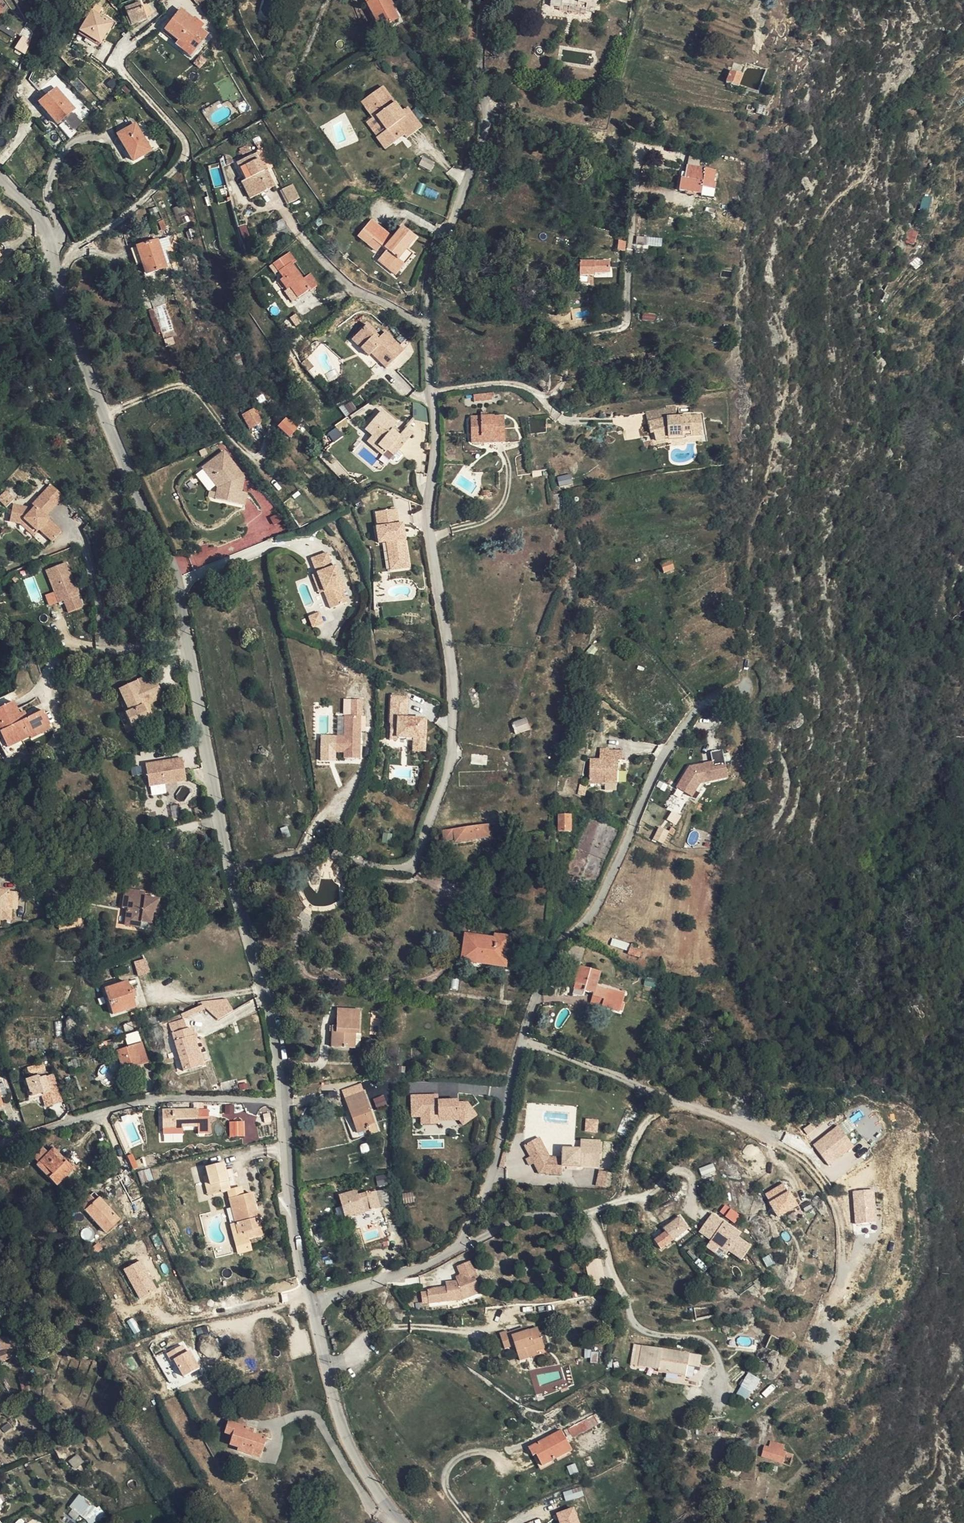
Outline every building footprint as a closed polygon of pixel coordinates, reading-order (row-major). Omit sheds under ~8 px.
[(354,7),(368,25),(371,23),(378,32),(384,27),(392,22),(374,0),(362,0),(354,7)] [(552,12),(553,6),(577,13),(578,9),(587,11),(590,0),(545,0),(543,10),(552,12)] [(623,9),(626,0),(607,0),(623,9)] [(153,13),(150,2),(143,4),(146,15),(153,13)] [(552,12),(551,16),(575,22),(577,15),(577,13),(553,6),(552,12)] [(117,13),(118,21),(132,17),(131,9),(117,13)] [(577,13),(577,15),(585,18),(587,11),(578,9),(577,13)] [(164,46),(180,63),(194,49),(190,45),(192,42),(180,29),(183,26),(172,16),(154,33),(166,45),(164,46)] [(66,39),(85,53),(101,32),(82,17),(66,39)] [(15,48),(24,53),(31,40),(21,35),(15,48)] [(726,81),(739,85),(743,73),(730,69),(726,81)] [(489,94),(501,98),(504,86),(492,83),(489,94)] [(379,130),(373,134),(363,142),(375,155),(394,138),(397,142),(412,128),(395,108),(390,112),(371,89),(358,100),(362,105),(355,111),(364,122),(369,118),(379,130)] [(51,128),(66,113),(47,93),(32,109),(51,128)] [(362,105),(358,100),(351,106),(355,111),(362,105)] [(364,122),(373,134),(379,130),(369,118),(364,122)] [(123,162),(140,152),(125,127),(108,136),(123,162)] [(248,155),(254,168),(264,163),(257,150),(248,155)] [(242,180),(248,196),(266,187),(261,173),(257,174),(254,168),(248,155),(230,163),(238,182),(242,180)] [(202,181),(216,177),(212,160),(199,163),(202,181)] [(410,168),(420,173),(424,165),(414,160),(410,168)] [(701,204),(707,179),(676,171),(674,184),(670,184),(668,197),(701,204)] [(242,199),(248,196),(242,180),(238,182),(235,184),(242,199)] [(272,190),(280,204),(290,200),(284,185),(272,190)] [(922,195),(919,209),(928,211),(931,196),(922,195)] [(394,264),(403,256),(400,253),(410,244),(398,232),(388,241),(368,221),(354,236),(371,253),(375,249),(380,254),(371,262),(389,279),(398,269),(394,264)] [(919,231),(913,229),(910,228),(906,241),(916,245),(919,231)] [(160,247),(145,250),(151,278),(159,276),(158,268),(164,266),(160,247)] [(151,278),(145,250),(124,254),(126,261),(128,268),(131,268),(135,281),(151,278)] [(407,260),(403,256),(394,264),(398,269),(407,260)] [(916,269),(923,263),(917,257),(910,263),(916,269)] [(274,281),(282,290),(291,300),(302,289),(305,292),(314,283),(304,272),(297,279),(283,263),(270,274),(275,280),(274,281)] [(582,273),(583,265),(567,264),(567,278),(582,279),(582,273)] [(595,265),(583,265),(582,273),(595,273),(595,265)] [(291,300),(282,290),(278,294),(286,303),(291,300)] [(149,308),(155,333),(161,331),(165,345),(176,343),(167,304),(149,308)] [(368,349),(375,354),(380,345),(389,351),(397,339),(378,324),(373,330),(359,319),(344,340),(355,348),(359,343),(368,349)] [(364,354),(368,349),(359,343),(355,348),(364,354)] [(380,345),(375,354),(383,360),(389,351),(380,345)] [(232,358),(223,362),(232,380),(240,376),(232,358)] [(464,407),(477,405),(476,397),(464,398),(464,407)] [(254,407),(241,415),(249,429),(263,421),(254,407)] [(389,461),(415,430),(408,424),(404,429),(381,409),(364,429),(371,435),(366,441),(389,461)] [(635,425),(661,419),(658,410),(632,415),(635,425)] [(271,427),(282,437),(288,428),(277,419),(271,427)] [(661,421),(661,419),(635,425),(636,434),(639,434),(641,442),(653,439),(688,440),(688,422),(661,421)] [(488,420),(475,421),(465,421),(457,421),(458,437),(469,436),(469,439),(482,439),(482,443),(490,443),(488,420)] [(458,445),(482,443),(482,439),(469,439),(469,436),(458,437),(458,445)] [(219,451),(197,467),(213,486),(210,498),(240,504),(242,492),(236,491),(231,489),(234,473),(236,472),(219,451)] [(884,462),(882,461),(881,472),(892,474),(894,456),(885,455),(884,462)] [(239,476),(236,472),(234,473),(231,489),(236,491),(239,476)] [(556,476),(559,487),(573,484),(570,473),(556,476)] [(5,507),(15,499),(7,489),(0,495),(0,502),(5,507)] [(22,521),(33,529),(47,540),(55,530),(38,517),(44,509),(32,499),(16,508),(1,511),(4,527),(18,525),(22,521)] [(384,544),(386,571),(399,570),(395,527),(390,527),(388,513),(369,514),(371,530),(369,530),(370,545),(378,544),(384,544)] [(29,535),(33,529),(22,521),(18,525),(29,535)] [(381,572),(386,571),(384,544),(378,544),(381,572)] [(320,556),(311,559),(304,561),(309,576),(316,594),(323,611),(339,604),(333,588),(335,587),(328,569),(326,570),(320,556)] [(655,564),(658,571),(667,566),(663,558),(655,564)] [(66,579),(58,561),(36,569),(48,605),(53,603),(57,615),(72,612),(67,598),(72,596),(66,579)] [(316,594),(309,576),(305,578),(312,596),(316,594)] [(306,631),(317,626),(312,616),(302,620),(305,627),(306,631)] [(140,719),(145,717),(135,695),(157,686),(152,674),(143,678),(141,673),(111,687),(120,708),(118,709),(124,722),(138,715),(140,719)] [(135,695),(145,717),(151,714),(143,697),(158,690),(157,686),(135,695)] [(381,695),(381,721),(388,722),(388,733),(404,735),(405,747),(416,747),(416,716),(397,715),(397,695),(381,695)] [(352,715),(351,699),(340,699),(340,715),(335,716),(335,736),(326,737),(327,752),(336,752),(336,758),(351,757),(350,715),(352,715)] [(27,737),(28,739),(49,728),(39,707),(18,719),(9,700),(0,705),(0,752),(3,758),(20,750),(16,743),(12,734),(23,729),(27,737)] [(507,733),(523,729),(521,719),(504,725),(507,733)] [(16,743),(27,737),(23,729),(12,734),(16,743)] [(682,752),(672,768),(689,778),(694,770),(721,767),(716,738),(702,739),(703,749),(682,752)] [(184,773),(179,748),(139,756),(144,781),(184,773)] [(580,784),(596,784),(595,789),(608,790),(610,764),(614,764),(615,752),(599,751),(598,760),(591,760),(581,759),(580,784)] [(461,763),(479,765),(480,754),(462,752),(461,763)] [(689,778),(672,768),(667,775),(685,785),(689,778)] [(858,814),(862,809),(855,803),(851,808),(858,814)] [(671,812),(667,819),(676,824),(680,816),(671,812)] [(548,828),(562,827),(561,813),(548,813),(548,828)] [(480,823),(435,827),(436,837),(447,836),(447,839),(480,836),(480,823)] [(658,827),(653,839),(663,843),(668,831),(658,827)] [(119,922),(133,923),(133,918),(146,919),(146,907),(152,907),(152,896),(137,894),(137,890),(116,889),(115,907),(120,907),(119,922)] [(7,921),(9,908),(4,908),(7,890),(0,890),(0,920),(7,921)] [(4,908),(9,908),(14,909),(16,891),(7,890),(4,908)] [(62,912),(63,917),(82,912),(81,904),(62,909),(62,912)] [(51,914),(53,920),(63,917),(62,912),(51,914)] [(133,918),(133,923),(133,927),(145,927),(146,919),(133,918)] [(502,970),(505,957),(507,943),(495,941),(494,944),(466,940),(463,964),(502,970)] [(620,952),(628,956),(631,948),(624,944),(620,952)] [(561,957),(579,963),(583,952),(565,946),(561,957)] [(135,961),(137,975),(149,972),(146,958),(135,961)] [(575,985),(574,987),(583,991),(580,1000),(592,1004),(599,985),(587,981),(591,971),(569,964),(563,982),(575,985)] [(110,1010),(131,1004),(123,979),(102,986),(110,1010)] [(573,990),(574,987),(575,985),(563,982),(562,986),(573,990)] [(211,1013),(218,1020),(233,1011),(228,1003),(211,1013)] [(326,1033),(321,1033),(321,1049),(344,1051),(344,1035),(348,1035),(350,1012),(328,1010),(327,1027),(326,1033)] [(176,1068),(195,1063),(186,1026),(181,1027),(178,1014),(163,1018),(176,1068)] [(117,1068),(140,1060),(134,1042),(111,1049),(117,1068)] [(45,1067),(42,1060),(26,1065),(27,1067),(24,1068),(26,1073),(45,1067)] [(32,1092),(51,1087),(48,1076),(43,1076),(39,1075),(29,1077),(32,1092)] [(410,1094),(410,1117),(420,1117),(420,1123),(473,1122),(473,1098),(438,1099),(438,1093),(410,1094)] [(334,1101),(338,1111),(347,1135),(358,1131),(357,1127),(364,1125),(352,1094),(334,1101)] [(373,1099),(376,1107),(386,1104),(383,1095),(373,1099)] [(242,1143),(257,1142),(257,1113),(234,1113),(234,1104),(224,1104),(224,1119),(228,1119),(229,1137),(242,1137),(242,1143)] [(157,1111),(157,1127),(170,1128),(194,1128),(194,1111),(157,1111)] [(586,1117),(584,1117),(582,1129),(587,1130),(586,1134),(593,1136),(596,1123),(586,1121),(586,1117)] [(840,1126),(813,1142),(826,1165),(854,1148),(840,1126)] [(538,1175),(561,1176),(562,1168),(579,1169),(580,1152),(562,1152),(562,1160),(549,1160),(538,1139),(523,1147),(538,1175)] [(64,1167),(46,1148),(40,1153),(34,1146),(26,1155),(31,1160),(28,1163),(48,1184),(64,1167)] [(200,1192),(207,1191),(217,1189),(212,1161),(195,1164),(196,1173),(200,1192)] [(594,1186),(606,1190),(611,1176),(599,1171),(594,1186)] [(192,1174),(195,1193),(200,1192),(196,1173),(192,1174)] [(787,1201),(774,1179),(756,1190),(769,1211),(787,1201)] [(852,1191),(855,1223),(876,1221),(873,1188),(852,1191)] [(192,1194),(194,1203),(208,1199),(207,1191),(200,1192),(195,1193),(192,1194)] [(354,1212),(372,1208),(369,1192),(362,1193),(362,1191),(349,1193),(354,1212)] [(111,1217),(91,1196),(87,1200),(81,1194),(72,1203),(98,1230),(111,1217)] [(711,1245),(716,1248),(719,1250),(721,1247),(735,1255),(742,1242),(729,1233),(725,1231),(727,1228),(704,1214),(700,1211),(689,1230),(702,1238),(701,1239),(711,1245)] [(679,1227),(670,1216),(655,1228),(657,1231),(646,1240),(654,1249),(667,1237),(679,1227)] [(202,1238),(199,1227),(193,1228),(198,1249),(210,1247),(210,1244),(208,1237),(202,1238)] [(711,1245),(701,1239),(698,1245),(707,1250),(711,1245)] [(138,1299),(157,1290),(142,1259),(123,1268),(138,1299)] [(470,1294),(463,1260),(451,1265),(455,1275),(449,1278),(451,1282),(449,1282),(449,1286),(440,1286),(440,1287),(424,1289),(420,1291),(422,1304),(459,1299),(470,1294)] [(463,1260),(470,1294),(475,1292),(469,1278),(471,1277),(463,1260)] [(503,1338),(516,1333),(515,1328),(498,1334),(502,1348),(506,1346),(503,1338)] [(510,1359),(527,1353),(535,1349),(529,1329),(516,1333),(503,1338),(506,1346),(510,1359)] [(502,1348),(498,1334),(498,1332),(490,1334),(496,1350),(502,1348)] [(758,1348),(770,1353),(775,1341),(763,1335),(758,1348)] [(2,1342),(0,1343),(0,1354),(7,1351),(9,1351),(5,1341),(2,1342)] [(168,1352),(182,1378),(199,1368),(185,1342),(168,1352)] [(618,1364),(626,1366),(629,1345),(621,1344),(618,1364)] [(629,1345),(626,1366),(646,1369),(645,1371),(672,1376),(675,1361),(676,1353),(629,1345)] [(528,1356),(527,1353),(510,1359),(511,1362),(528,1356)] [(676,1353),(675,1361),(686,1362),(688,1355),(676,1353)] [(748,1372),(736,1393),(748,1400),(760,1378),(748,1372)] [(555,1434),(561,1443),(589,1420),(583,1411),(555,1434)] [(255,1433),(240,1427),(236,1426),(237,1422),(217,1416),(214,1426),(222,1429),(219,1438),(228,1441),(228,1444),(249,1451),(255,1433)] [(552,1435),(543,1442),(551,1451),(560,1444),(552,1435)] [(775,1463),(778,1452),(775,1451),(777,1447),(764,1441),(762,1446),(757,1444),(753,1455),(775,1463)] [(551,1451),(543,1442),(524,1459),(530,1466),(533,1464),(541,1474),(567,1452),(560,1444),(551,1451)] [(785,1455),(778,1452),(775,1463),(781,1466),(785,1455)] [(104,1513),(80,1493),(68,1506),(89,1522),(95,1522),(104,1513)] [(559,1522),(581,1522),(573,1506),(555,1513),(559,1522)]
